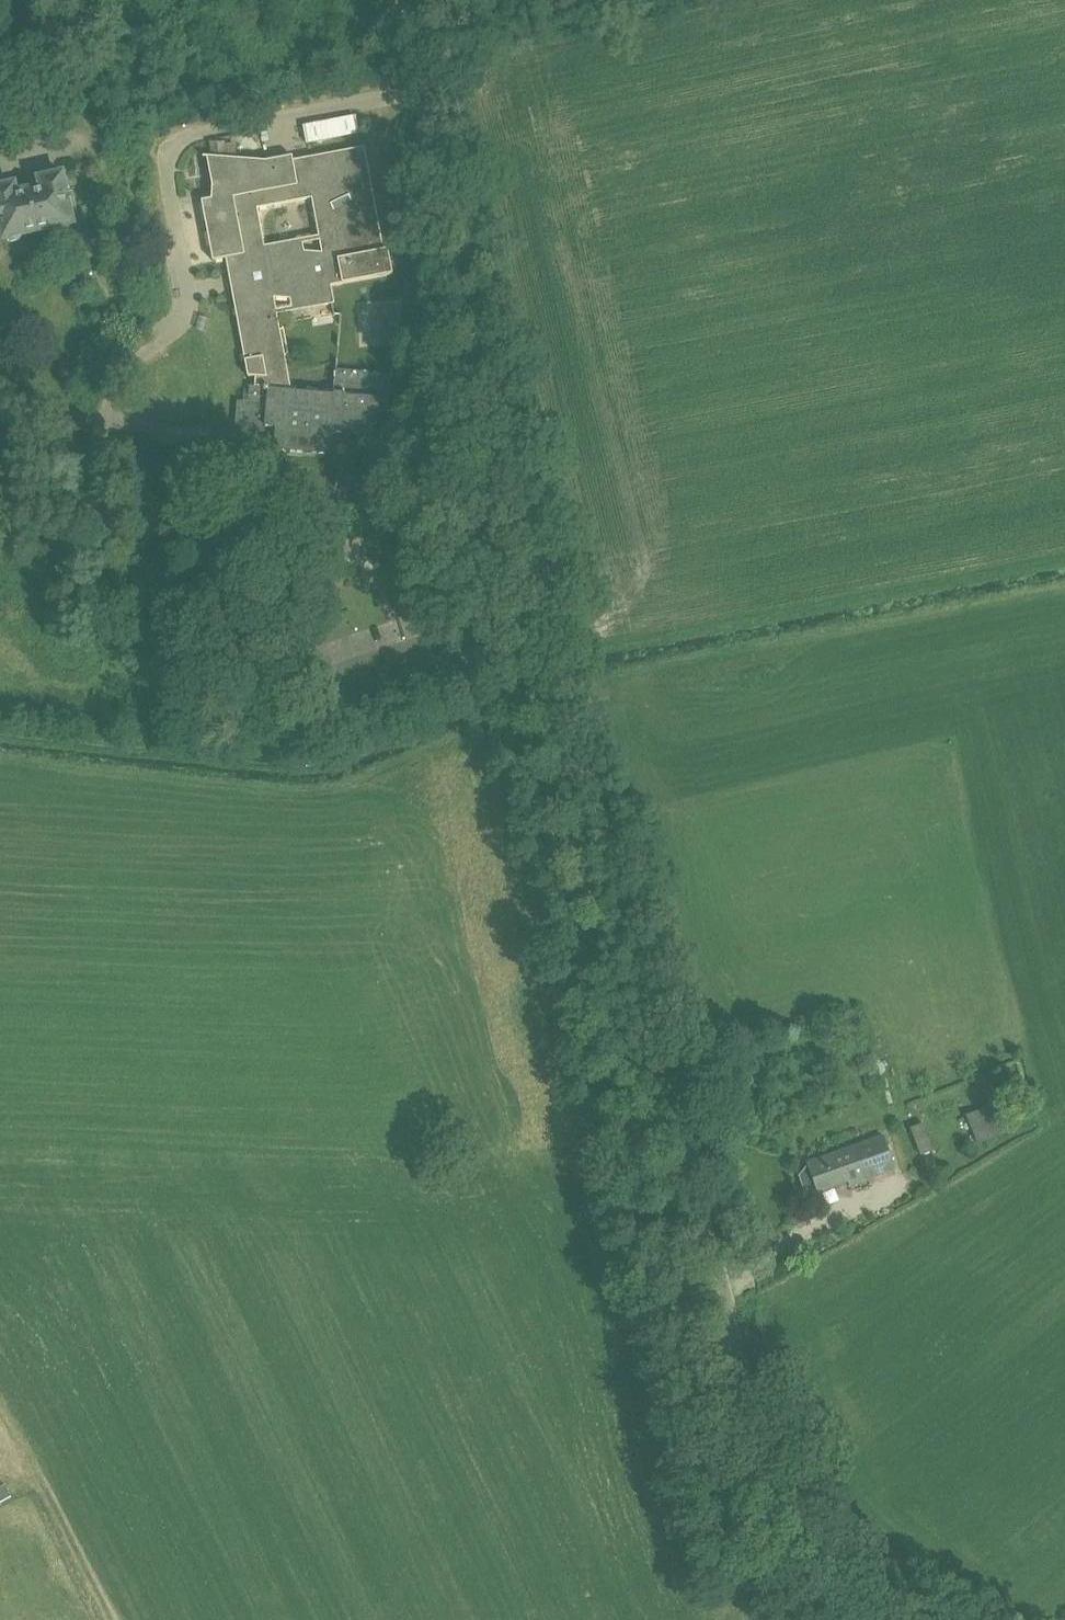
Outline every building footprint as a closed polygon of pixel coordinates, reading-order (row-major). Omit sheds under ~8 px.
[(355,116),(304,126),(307,143),(358,133),(355,116)] [(275,316),(330,305),(327,288),(390,277),(386,252),(382,253),(362,149),(334,154),(333,150),(306,155),(208,157),(215,199),(202,201),(213,261),(226,259),(248,377),(256,377),(255,386),(250,386),(248,402),(237,401),(235,425),(276,428),(274,451),(330,456),(332,433),(376,437),(378,414),(389,415),(393,375),(336,370),(334,393),(292,389),(284,357),(288,356),(282,329),(278,330),(275,316)] [(2,240),(5,239),(11,243),(19,241),(22,236),(53,229),(59,232),(67,230),(70,225),(73,224),(62,174),(39,179),(41,188),(16,193),(14,184),(0,187),(0,240),(2,240)] [(335,558),(353,559),(354,537),(337,535),(335,558)] [(965,1115),(977,1145),(1001,1135),(998,1127),(1005,1125),(1001,1112),(993,1115),(991,1106),(965,1115)] [(909,1129),(920,1156),(933,1151),(921,1123),(909,1129)] [(817,1189),(818,1191),(849,1181),(850,1184),(894,1169),(882,1136),(807,1162),(809,1165),(806,1166),(800,1175),(804,1188),(815,1190),(817,1189)]
